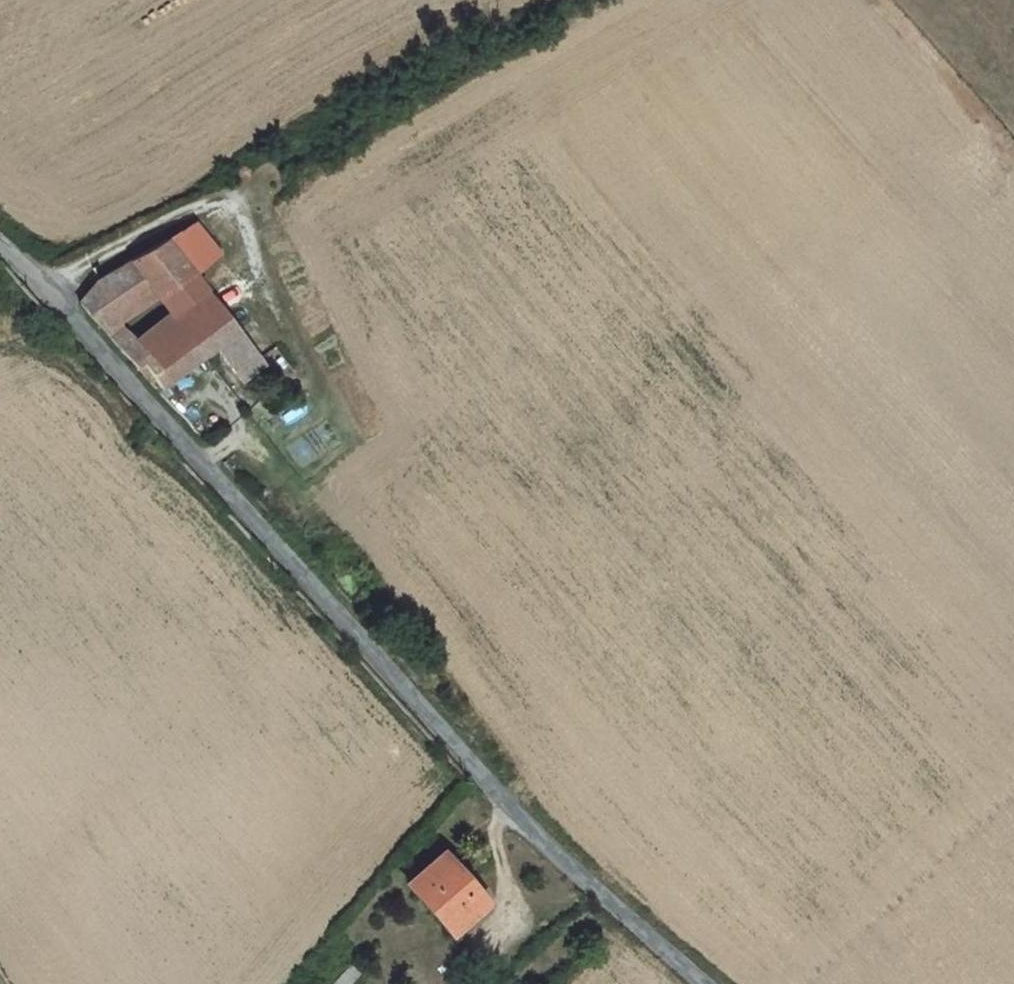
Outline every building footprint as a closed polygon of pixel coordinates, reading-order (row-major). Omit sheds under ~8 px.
[(170,241),(198,274),(243,236),(229,219),(209,232),(199,222),(170,241)] [(151,337),(135,318),(115,334),(162,384),(239,323),(198,274),(170,241),(103,284),(126,297),(153,279),(166,294),(181,312),(151,337)] [(87,305),(115,334),(135,318),(166,294),(153,279),(126,297),(103,284),(87,305)] [(501,899),(455,851),(421,883),(468,934),(501,899)] [(362,974),(351,964),(332,983),(333,983),(352,983),(362,974)]
